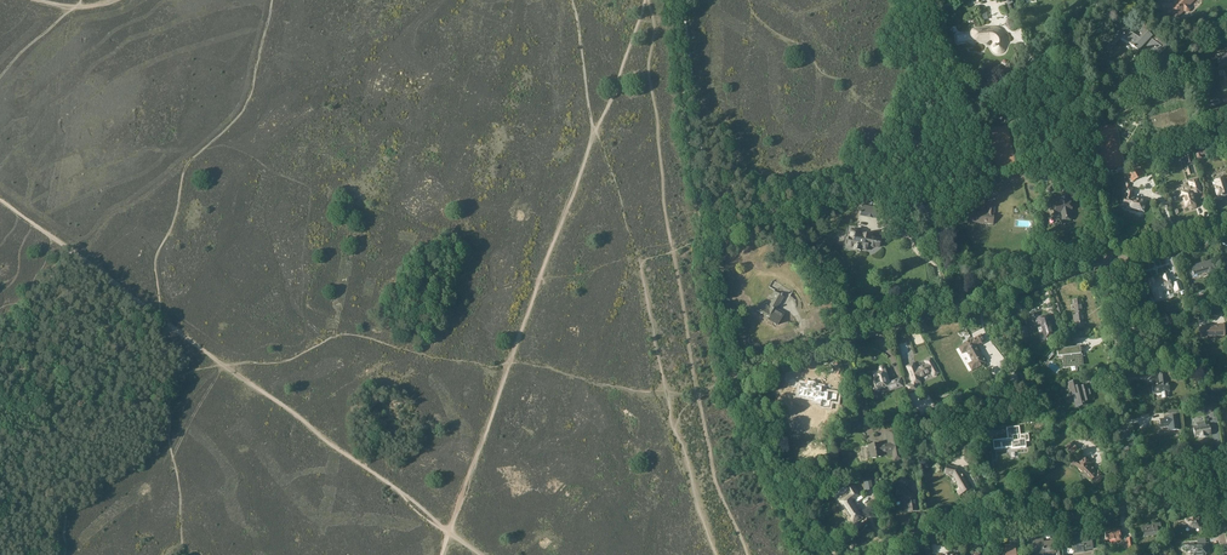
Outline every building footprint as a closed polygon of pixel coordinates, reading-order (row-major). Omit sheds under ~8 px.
[(1173,3),(1160,3),(1160,16),(1173,16),(1176,20),(1184,12),(1185,12),(1186,13),(1188,13),(1189,12),(1190,11),(1191,9),(1191,8),(1191,6),(1190,6),(1196,0),(1176,0),(1173,3)] [(979,28),(977,28),(979,44),(980,45),(983,45),(985,44),(987,44),(988,43),(990,42),(991,42),(992,42),(992,43),(992,44),(992,45),(991,46),(991,47),(991,48),(992,49),(993,51),(994,52),(995,54),(997,54),(999,54),(1001,54),(1004,53),(1005,52),(1007,49),(1007,47),(1007,44),(1006,39),(1005,35),(1004,33),(1003,31),(1000,29),(997,27),(994,26),(990,26),(985,27),(981,27),(979,28)] [(1109,44),(1106,48),(1110,50),(1121,38),(1122,38),(1121,40),(1127,45),(1128,43),(1134,47),(1130,54),(1134,57),(1138,50),(1144,44),(1159,56),(1167,47),(1154,34),(1152,36),(1146,31),(1139,38),(1137,37),(1126,29),(1125,28),(1110,45),(1109,44)] [(1226,65),(1226,55),(1222,56),(1216,58),(1217,60),(1217,62),(1218,65),(1218,67),(1224,65),(1226,65)] [(1194,163),(1190,152),(1183,155),(1184,157),(1182,157),(1185,167),(1194,165),(1193,163),(1194,163)] [(1038,173),(1035,161),(1028,163),(1029,168),(1032,167),(1034,173),(1038,173)] [(1143,176),(1139,168),(1128,174),(1132,182),(1143,176)] [(995,185),(993,175),(973,179),(976,189),(995,185)] [(1214,180),(1216,186),(1214,186),(1218,200),(1222,199),(1222,197),(1226,195),(1226,189),(1226,190),(1225,184),(1226,184),(1225,180),(1226,180),(1226,176),(1214,180)] [(1186,191),(1179,194),(1180,199),(1183,198),(1186,207),(1190,206),(1191,209),(1196,207),(1192,195),(1201,192),(1197,179),(1189,182),(1190,187),(1185,188),(1186,191)] [(1129,187),(1130,184),(1126,183),(1125,191),(1126,191),(1123,205),(1127,206),(1126,208),(1131,209),(1131,210),(1136,212),(1137,210),(1144,212),(1147,201),(1131,198),(1133,188),(1129,187)] [(1060,214),(1062,221),(1072,219),(1071,212),(1073,212),(1070,200),(1069,200),(1068,195),(1057,197),(1058,202),(1052,203),(1055,215),(1060,214)] [(862,205),(860,216),(880,219),(882,208),(862,205)] [(969,222),(993,224),(995,206),(988,205),(988,213),(970,211),(969,222)] [(849,237),(847,247),(853,248),(862,250),(867,251),(868,247),(875,248),(880,248),(881,240),(877,239),(877,238),(871,237),(871,235),(861,233),(861,230),(851,228),(849,237)] [(1212,260),(1192,267),(1195,278),(1199,277),(1199,275),(1207,272),(1210,280),(1217,278),(1212,260)] [(1155,284),(1153,278),(1148,280),(1150,286),(1153,295),(1154,294),(1156,300),(1163,298),(1162,292),(1172,289),(1168,274),(1163,275),(1165,280),(1155,284)] [(1183,290),(1180,281),(1172,284),(1175,292),(1183,290)] [(768,320),(777,325),(784,314),(776,309),(783,297),(773,292),(771,297),(773,299),(770,305),(762,301),(756,311),(769,318),(768,320)] [(1074,320),(1075,328),(1084,328),(1081,300),(1073,301),(1073,305),(1075,305),(1076,320),(1074,320)] [(1063,313),(1060,303),(1054,305),(1057,315),(1063,313)] [(1037,314),(1031,315),(1033,323),(1034,323),(1035,326),(1042,324),(1047,341),(1055,338),(1051,326),(1048,316),(1039,319),(1037,314)] [(1219,327),(1199,327),(1199,339),(1206,339),(1206,337),(1224,337),(1224,325),(1219,325),(1219,327)] [(1029,337),(1026,327),(1018,329),(1022,339),(1029,337)] [(958,348),(961,354),(966,351),(972,362),(968,365),(971,371),(975,368),(976,369),(985,364),(975,347),(985,341),(981,335),(971,340),(971,339),(962,345),(958,348)] [(1067,346),(1067,348),(1057,349),(1058,357),(1062,356),(1064,368),(1084,366),(1082,353),(1081,353),(1080,346),(1072,347),(1072,346),(1073,346),(1072,338),(1065,339),(1066,347),(1067,346)] [(921,383),(919,378),(931,372),(934,377),(939,373),(935,369),(930,359),(925,362),(926,364),(916,369),(913,364),(906,367),(906,368),(906,367),(910,374),(912,383),(906,385),(908,393),(918,390),(916,384),(921,383)] [(889,392),(904,387),(901,378),(890,381),(886,369),(885,367),(884,366),(882,366),(881,366),(880,366),(878,368),(878,369),(878,370),(872,372),(874,380),(872,381),(869,382),(872,392),(875,390),(875,392),(876,392),(878,392),(880,391),(881,390),(888,388),(889,392)] [(1162,393),(1162,398),(1169,398),(1168,392),(1170,392),(1169,384),(1167,384),(1165,370),(1158,371),(1160,385),(1152,386),(1153,394),(1162,393)] [(1017,374),(1019,382),(1028,379),(1025,371),(1017,374)] [(1076,381),(1067,383),(1069,391),(1070,396),(1072,396),(1075,406),(1076,408),(1088,405),(1088,401),(1093,400),(1088,385),(1084,386),(1084,385),(1080,386),(1078,380),(1076,381)] [(813,402),(821,403),(822,400),(827,400),(828,392),(821,391),(822,387),(815,386),(815,384),(812,384),(812,385),(809,385),(809,384),(807,383),(807,384),(801,384),(800,387),(799,387),(797,396),(813,399),(813,402)] [(1216,406),(1205,407),(1206,415),(1210,415),(1217,414),(1216,406)] [(1164,420),(1160,420),(1160,427),(1168,426),(1168,431),(1174,431),(1179,430),(1178,416),(1177,416),(1171,417),(1164,417),(1164,420)] [(859,423),(856,420),(851,426),(854,429),(859,423)] [(1209,425),(1206,426),(1205,422),(1196,423),(1197,427),(1193,428),(1194,437),(1200,436),(1200,438),(1206,437),(1206,435),(1211,435),(1209,425)] [(1010,440),(993,441),(994,449),(1012,447),(1012,448),(1026,447),(1026,441),(1029,441),(1028,434),(1020,435),(1019,426),(1006,428),(1008,436),(1009,436),(1010,440)] [(880,444),(868,446),(870,459),(882,456),(882,453),(887,452),(887,455),(894,454),(896,461),(901,460),(896,430),(889,431),(891,444),(885,445),(886,446),(881,447),(880,444)] [(961,452),(962,456),(968,454),(965,445),(962,446),(961,442),(955,443),(958,454),(961,452)] [(1078,450),(1072,442),(1065,446),(1066,448),(1065,449),(1070,456),(1078,450)] [(1075,466),(1077,466),(1083,473),(1085,472),(1089,477),(1087,478),(1094,486),(1103,477),(1098,471),(1096,473),(1088,466),(1090,464),(1084,457),(1078,462),(1074,461),(1073,461),(1071,461),(1071,464),(1073,465),(1075,466)] [(947,465),(944,474),(953,476),(957,483),(956,484),(958,488),(956,491),(959,496),(962,494),(970,490),(969,489),(957,468),(947,465)] [(841,477),(837,470),(832,473),(836,480),(841,477)] [(866,491),(874,489),(871,476),(863,477),(866,491)] [(901,493),(897,497),(907,505),(908,512),(917,511),(915,497),(904,489),(905,487),(906,488),(911,481),(904,476),(899,482),(901,484),(897,490),(901,493)] [(850,497),(841,503),(854,523),(862,518),(851,501),(859,496),(851,484),(845,488),(850,497)] [(1181,523),(1182,527),(1189,526),(1189,529),(1195,529),(1195,528),(1200,527),(1199,520),(1198,517),(1184,519),(1185,523),(1181,523)] [(1158,535),(1157,528),(1160,527),(1159,523),(1156,523),(1156,525),(1142,527),(1143,537),(1158,535)] [(1110,527),(1104,528),(1106,541),(1115,539),(1116,541),(1121,540),(1119,532),(1122,532),(1122,528),(1111,530),(1110,527)] [(1062,554),(1067,554),(1068,554),(1068,553),(1074,552),(1074,554),(1083,553),(1083,551),(1092,549),(1091,542),(1080,543),(1079,535),(1072,536),(1073,543),(1073,547),(1071,548),(1062,549),(1062,554)] [(1132,538),(1126,539),(1126,542),(1124,542),(1125,548),(1127,547),(1127,548),(1134,547),(1132,538)] [(1035,553),(1035,554),(1046,554),(1056,553),(1054,541),(1044,543),(1043,540),(1033,542),(1034,548),(1033,548),(1032,549),(1033,552),(1033,553),(1035,553)] [(1192,554),(1205,554),(1204,546),(1194,547),(1193,543),(1186,544),(1187,550),(1192,550),(1192,554)] [(1015,544),(1004,545),(1005,552),(1002,552),(1002,554),(1016,554),(1015,544)]
